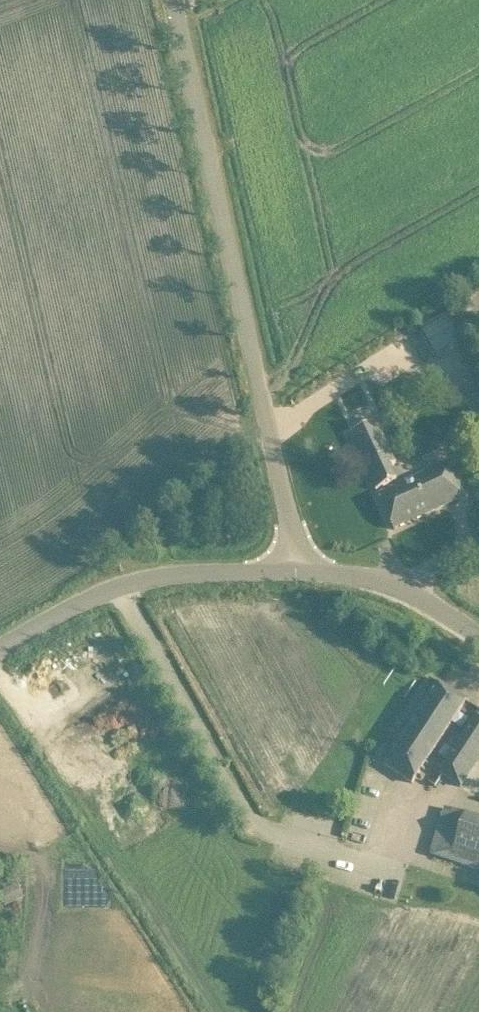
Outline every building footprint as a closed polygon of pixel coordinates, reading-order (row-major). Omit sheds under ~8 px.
[(444,313),(420,327),(435,354),(459,340),(455,331),(449,321),(444,313)] [(455,331),(464,326),(458,316),(449,321),(455,331)] [(376,422),(350,435),(376,491),(397,481),(390,467),(396,464),(376,422)] [(466,498),(450,462),(378,496),(394,530),(466,498)] [(386,766),(412,784),(466,702),(440,685),(386,766)] [(461,787),(478,760),(478,716),(441,774),(461,787)] [(446,809),(431,855),(478,870),(478,819),(446,809)]
